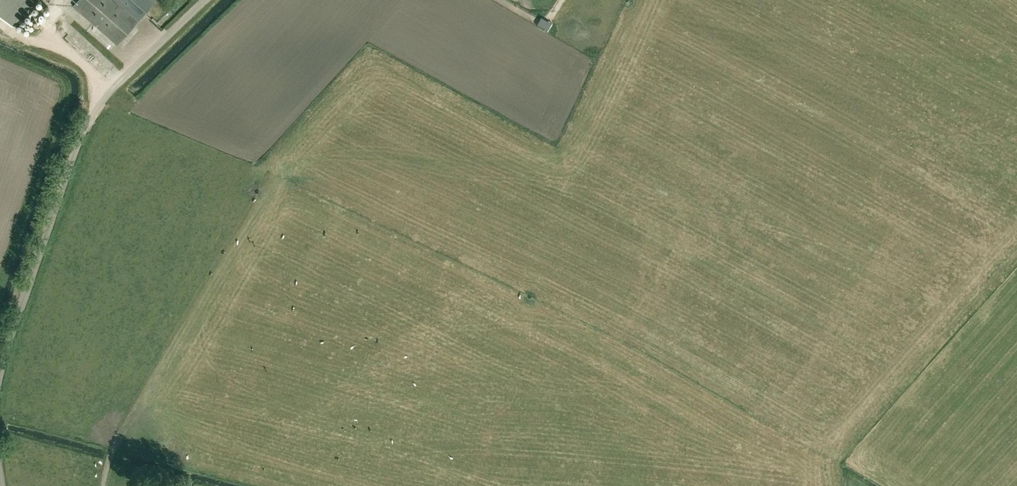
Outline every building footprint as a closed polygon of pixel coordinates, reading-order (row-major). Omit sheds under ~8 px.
[(35,0),(0,0),(0,14),(13,25),(35,0)] [(74,6),(116,43),(154,0),(79,0),(74,6)] [(46,21),(42,26),(64,49),(68,45),(46,21)]
